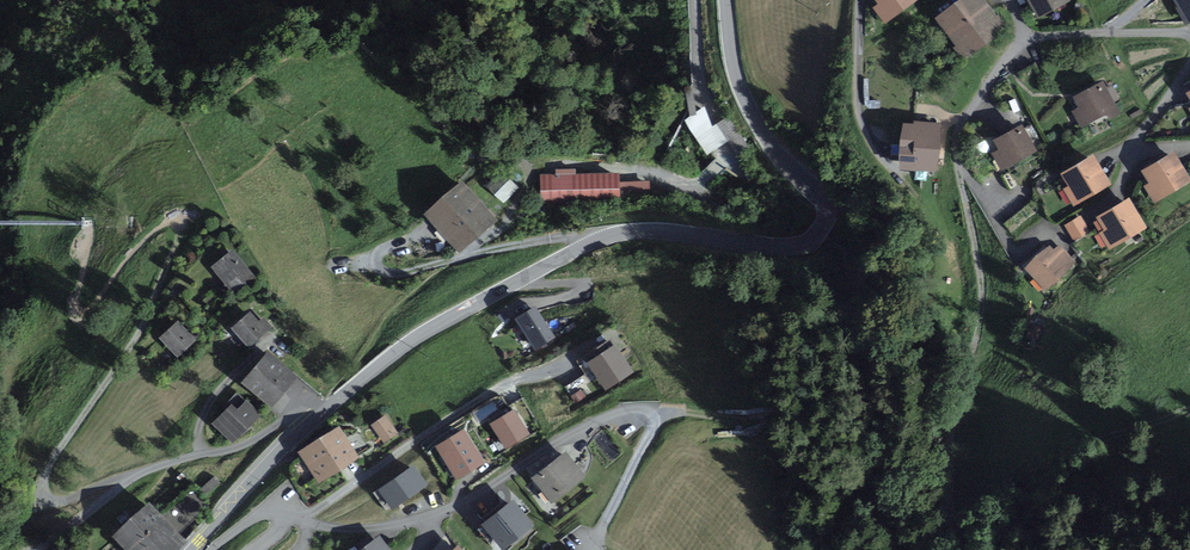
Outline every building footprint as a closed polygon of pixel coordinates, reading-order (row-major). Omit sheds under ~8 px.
[(880,4),(875,8),(885,21),(913,0),(877,0),(880,4)] [(981,0),(963,0),(939,18),(966,54),(1004,26),(996,15),(994,17),(981,0)] [(1068,0),(1029,0),(1038,17),(1068,0)] [(1189,21),(1189,20),(1189,0),(1178,0),(1189,21)] [(1118,112),(1102,82),(1076,96),(1081,106),(1074,110),(1082,126),(1108,112),(1110,116),(1118,112)] [(708,152),(728,139),(719,124),(713,127),(703,111),(688,120),(708,152)] [(748,147),(729,118),(719,124),(728,139),(738,153),(748,147)] [(938,126),(904,124),(900,167),(935,170),(938,126)] [(1034,151),(1020,127),(995,141),(1000,149),(994,153),(1002,168),(1034,151)] [(1189,180),(1174,153),(1145,170),(1152,182),(1146,186),(1155,201),(1189,180)] [(1108,184),(1093,157),(1064,173),(1071,185),(1065,189),(1074,204),(1108,184)] [(557,175),(543,175),(543,202),(648,199),(648,183),(618,183),(618,174),(576,175),(576,169),(557,170),(557,175)] [(516,187),(502,174),(490,186),(504,200),(516,187)] [(493,220),(464,184),(429,213),(458,249),(493,220)] [(1145,227),(1128,199),(1098,217),(1106,230),(1100,233),(1109,249),(1145,227)] [(1088,230),(1079,217),(1066,226),(1074,239),(1088,230)] [(1053,251),(1049,247),(1027,268),(1046,288),(1074,262),(1059,246),(1053,251)] [(252,277),(231,252),(214,267),(235,291),(252,277)] [(536,306),(516,317),(535,349),(555,338),(536,306)] [(259,323),(250,313),(234,328),(251,346),(271,327),(263,319),(259,323)] [(185,332),(177,323),(161,337),(177,355),(199,336),(191,327),(185,332)] [(1040,328),(1029,326),(1027,336),(1037,338),(1040,328)] [(611,337),(575,360),(589,382),(597,377),(605,390),(633,372),(611,337)] [(294,377),(268,355),(245,380),(271,403),(294,377)] [(238,412),(232,406),(216,424),(234,441),(258,414),(246,403),(238,412)] [(513,409),(490,423),(507,449),(530,435),(513,409)] [(399,434),(388,417),(373,427),(384,443),(399,434)] [(356,457),(339,429),(301,452),(318,480),(356,457)] [(465,429),(436,447),(455,478),(484,461),(465,429)] [(584,476),(566,453),(534,478),(552,501),(584,476)] [(413,464),(377,490),(392,510),(428,485),(413,464)] [(482,524),(503,549),(534,525),(513,499),(482,524)] [(149,504),(116,536),(129,549),(175,549),(184,542),(149,504)] [(380,535),(360,549),(391,549),(380,535)]
